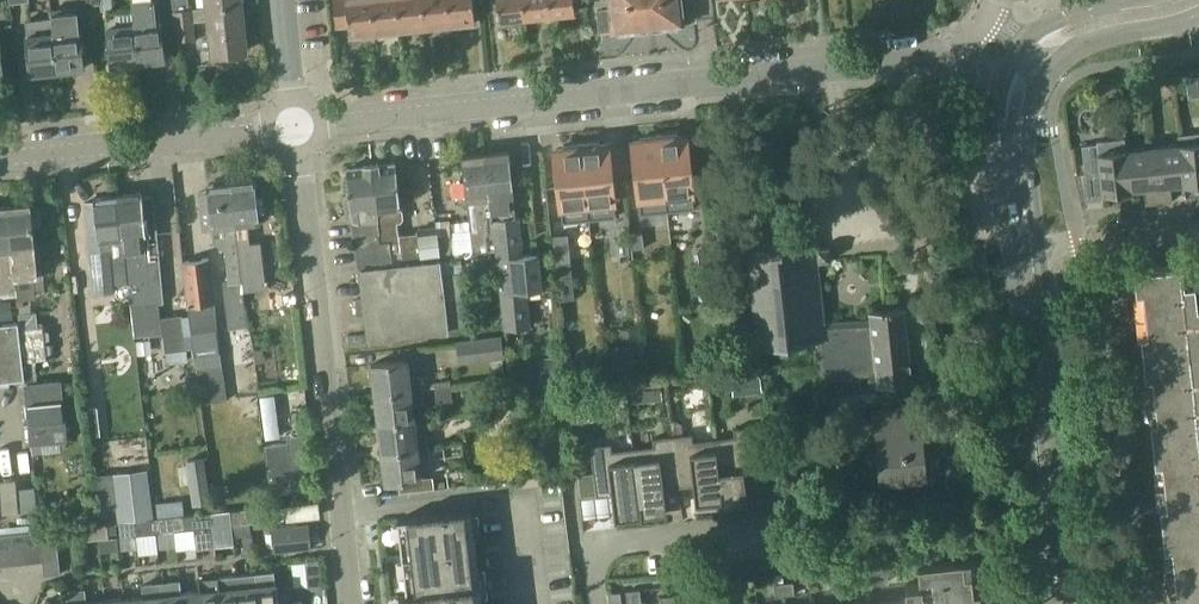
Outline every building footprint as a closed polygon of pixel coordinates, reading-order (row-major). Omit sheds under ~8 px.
[(134,7),(139,62),(165,59),(160,0),(133,0),(134,7)] [(174,10),(178,10),(179,10),(189,9),(189,0),(173,0),(174,10)] [(376,34),(373,0),(335,0),(337,27),(349,26),(350,37),(376,34)] [(376,34),(401,31),(398,0),(373,0),(376,34)] [(401,31),(426,29),(423,0),(398,0),(401,31)] [(426,29),(451,26),(448,0),(423,0),(426,29)] [(451,26),(476,23),(474,0),(448,0),(451,26)] [(500,20),(525,18),(523,0),(498,0),(500,20)] [(525,18),(550,15),(549,0),(523,0),(525,18)] [(550,15),(576,12),(575,0),(549,0),(550,15)] [(613,10),(600,11),(602,30),(615,28),(616,31),(650,27),(647,0),(612,0),(613,10)] [(650,27),(683,23),(683,21),(696,19),(694,0),(681,2),(681,0),(647,0),(650,27)] [(174,10),(178,39),(196,37),(194,21),(207,20),(207,19),(210,19),(213,54),(216,54),(218,58),(233,52),(246,51),(241,4),(209,7),(189,9),(179,10),(178,10),(174,10)] [(112,65),(139,62),(134,7),(107,10),(112,65)] [(58,71),(85,68),(78,9),(52,11),(53,17),(58,71)] [(53,17),(52,17),(26,20),(27,25),(32,74),(58,71),(53,17)] [(1187,78),(1190,98),(1198,97),(1198,80),(1198,76),(1187,78)] [(1144,80),(1144,81),(1145,83),(1145,91),(1161,90),(1159,81),(1159,79),(1144,80)] [(660,134),(668,211),(695,208),(690,155),(688,155),(686,135),(679,135),(678,132),(660,134)] [(1183,134),(1188,184),(1198,183),(1198,133),(1183,134)] [(641,214),(668,211),(660,134),(641,136),(641,140),(634,140),(636,161),(635,161),(641,214)] [(1184,185),(1188,184),(1183,134),(1179,135),(1180,144),(1156,147),(1163,202),(1173,201),(1171,185),(1183,183),(1184,185)] [(1133,190),(1133,189),(1127,150),(1126,136),(1098,139),(1099,144),(1083,145),(1086,175),(1101,174),(1103,194),(1133,190)] [(581,142),(590,220),(617,217),(611,163),(610,164),(607,143),(600,144),(600,140),(581,142)] [(562,223),(590,220),(581,142),(562,144),(563,148),(556,149),(558,169),(557,170),(562,223)] [(1146,204),(1163,202),(1156,147),(1127,150),(1133,189),(1145,187),(1146,204)] [(509,151),(487,153),(495,219),(512,218),(511,212),(511,210),(514,209),(515,209),(513,197),(513,195),(514,195),(512,173),(509,151)] [(487,153),(463,156),(464,167),(467,201),(468,200),(469,210),(470,213),(472,227),(472,232),(472,233),(473,245),(497,243),(495,219),(487,153)] [(395,163),(373,166),(381,242),(390,241),(391,249),(391,251),(401,250),(398,222),(401,221),(404,218),(403,209),(399,206),(395,163)] [(381,242),(373,166),(349,169),(354,211),(361,268),(393,264),(391,251),(391,249),(390,241),(381,242)] [(254,279),(248,229),(248,224),(260,222),(255,179),(233,181),(244,280),(242,281),(244,297),(259,295),(259,297),(267,296),(265,278),(254,279)] [(246,316),(244,297),(242,281),(244,280),(233,181),(209,184),(211,197),(201,198),(205,230),(214,229),(216,242),(226,240),(231,282),(224,283),(229,328),(247,326),(246,316)] [(131,305),(142,304),(164,302),(155,196),(143,197),(142,192),(120,194),(119,193),(129,281),(131,305)] [(114,283),(129,281),(119,194),(96,197),(97,202),(85,203),(91,265),(112,263),(114,283)] [(31,203),(8,206),(17,294),(18,304),(24,303),(24,298),(36,296),(34,276),(43,275),(41,256),(36,256),(33,226),(43,225),(41,207),(31,208),(31,203)] [(17,294),(8,206),(0,206),(0,296),(17,294)] [(512,218),(495,219),(497,243),(498,247),(498,252),(499,265),(506,329),(531,326),(528,290),(543,288),(539,252),(522,254),(519,217),(512,218)] [(418,228),(422,261),(424,261),(440,259),(440,254),(437,226),(418,228)] [(634,249),(644,247),(643,232),(632,234),(634,249)] [(876,373),(877,385),(913,381),(905,306),(869,310),(870,318),(825,322),(819,261),(831,260),(830,246),(817,247),(816,237),(747,244),(757,345),(773,343),(774,351),(790,349),(789,341),(814,339),(818,379),(876,373)] [(184,261),(191,329),(194,354),(195,353),(199,382),(220,380),(220,374),(224,373),(215,302),(210,258),(184,261)] [(366,312),(369,341),(451,331),(450,327),(469,325),(463,272),(462,258),(440,261),(440,259),(424,261),(422,261),(393,264),(361,268),(364,297),(358,298),(360,312),(366,312)] [(560,300),(575,298),(571,260),(557,262),(560,300)] [(1184,281),(1183,266),(1134,271),(1137,294),(1144,293),(1148,336),(1141,336),(1146,379),(1153,378),(1158,421),(1151,422),(1156,465),(1162,464),(1167,507),(1160,507),(1165,550),(1172,549),(1177,592),(1170,592),(1171,603),(1198,603),(1198,307),(1196,284),(1185,286),(1184,281)] [(13,319),(11,300),(0,301),(0,320),(13,319)] [(39,327),(37,313),(20,315),(21,329),(20,330),(24,360),(53,358),(49,326),(39,327)] [(161,317),(165,352),(187,349),(182,314),(161,317)] [(20,330),(19,322),(0,324),(0,381),(26,378),(24,360),(20,330)] [(457,341),(460,363),(504,357),(502,335),(457,341)] [(609,375),(638,372),(635,345),(606,348),(609,375)] [(409,377),(407,360),(371,364),(375,394),(411,390),(423,388),(422,375),(409,377)] [(760,374),(746,376),(748,392),(762,390),(760,374)] [(24,383),(30,445),(68,441),(62,380),(24,383)] [(451,385),(436,387),(437,401),(453,400),(451,385)] [(648,389),(649,401),(663,399),(662,387),(648,389)] [(379,423),(414,419),(412,403),(425,401),(423,388),(411,390),(375,394),(379,423)] [(593,409),(608,408),(607,391),(591,393),(593,409)] [(98,406),(88,407),(91,435),(101,434),(98,406)] [(905,437),(902,408),(871,411),(879,484),(927,480),(922,435),(905,437)] [(416,435),(414,419),(379,423),(382,452),(418,448),(430,446),(429,434),(416,435)] [(714,439),(722,506),(747,503),(744,479),(749,478),(760,477),(754,426),(733,429),(734,436),(714,439)] [(672,436),(678,487),(693,485),(694,488),(694,494),(696,509),(722,506),(714,439),(693,441),(692,434),(672,436)] [(633,448),(641,516),(667,513),(664,488),(678,487),(672,436),(652,438),(653,446),(633,448)] [(273,498),(295,495),(288,442),(266,445),(273,498)] [(612,451),(611,443),(590,446),(596,496),(608,495),(612,495),(615,519),(641,516),(633,448),(612,451)] [(386,482),(421,478),(419,460),(431,458),(430,446),(418,448),(382,452),(386,482)] [(507,473),(505,454),(493,455),(495,475),(507,473)] [(194,505),(211,503),(205,456),(188,458),(194,505)] [(113,473),(117,512),(118,522),(120,522),(135,521),(136,521),(156,519),(158,518),(156,505),(154,506),(149,469),(131,471),(113,473)] [(269,506),(250,508),(251,522),(271,520),(269,506)] [(274,520),(286,519),(285,506),(273,508),(274,520)] [(234,535),(233,535),(233,537),(252,535),(251,522),(250,508),(240,509),(231,510),(234,535)] [(214,537),(233,535),(234,535),(231,510),(212,512),(213,527),(214,537)] [(195,528),(213,527),(212,512),(202,513),(194,514),(195,528)] [(466,512),(405,518),(407,537),(401,538),(403,560),(410,559),(412,574),(405,575),(407,596),(415,595),(416,603),(476,603),(466,512)] [(194,514),(174,516),(176,531),(178,549),(197,547),(195,528),(194,514)] [(158,518),(156,519),(157,533),(176,531),(174,516),(158,518)] [(136,521),(135,521),(137,535),(154,533),(157,533),(156,519),(136,521)] [(135,521),(120,522),(121,536),(137,535),(135,521)] [(108,524),(98,525),(100,539),(109,538),(108,524)] [(90,540),(100,539),(98,525),(89,526),(90,540)] [(273,552),(311,548),(308,525),(270,529),(273,552)] [(41,547),(50,546),(49,530),(39,531),(41,547)] [(26,533),(29,564),(43,563),(41,547),(39,531),(26,533)] [(15,566),(29,564),(26,533),(12,534),(15,566)] [(154,533),(137,535),(138,548),(159,546),(157,533),(154,533)] [(1,567),(15,566),(12,534),(0,536),(0,555),(1,567)] [(137,535),(121,536),(122,549),(138,548),(137,535)] [(781,539),(767,541),(768,560),(783,559),(781,539)] [(41,547),(43,563),(45,577),(61,575),(58,545),(50,546),(41,547)] [(963,558),(918,563),(920,582),(905,583),(907,598),(900,599),(901,603),(981,603),(979,589),(973,590),(971,572),(964,573),(963,558)] [(871,583),(888,581),(886,564),(869,566),(871,583)] [(238,576),(239,588),(241,603),(260,603),(258,586),(257,586),(256,574),(238,576)] [(851,574),(841,575),(843,588),(852,587),(851,574)] [(843,588),(841,575),(832,577),(833,590),(843,588)] [(218,580),(219,580),(220,590),(222,603),(241,603),(239,588),(238,576),(218,578),(218,580)] [(162,596),(163,603),(183,603),(182,594),(181,580),(161,582),(162,596)] [(201,592),(202,603),(222,603),(220,590),(219,580),(218,580),(201,582),(202,592),(201,592)] [(784,582),(786,595),(795,594),(794,581),(784,582)] [(776,596),(786,595),(784,582),(775,583),(776,596)] [(277,584),(258,586),(260,603),(291,603),(289,587),(277,588),(277,584)] [(727,589),(728,602),(738,600),(736,587),(727,589)] [(86,589),(66,590),(67,603),(87,603),(86,589)] [(639,589),(626,591),(627,603),(641,603),(639,589)] [(719,603),(728,602),(727,589),(717,590),(719,603)] [(201,592),(182,594),(183,603),(202,603),(201,592)] [(620,592),(607,593),(608,603),(621,603),(620,592)] [(669,595),(670,603),(680,603),(679,594),(669,595)] [(669,595),(660,596),(660,603),(670,603),(669,595)] [(162,596),(143,598),(144,603),(163,603),(162,596)]
